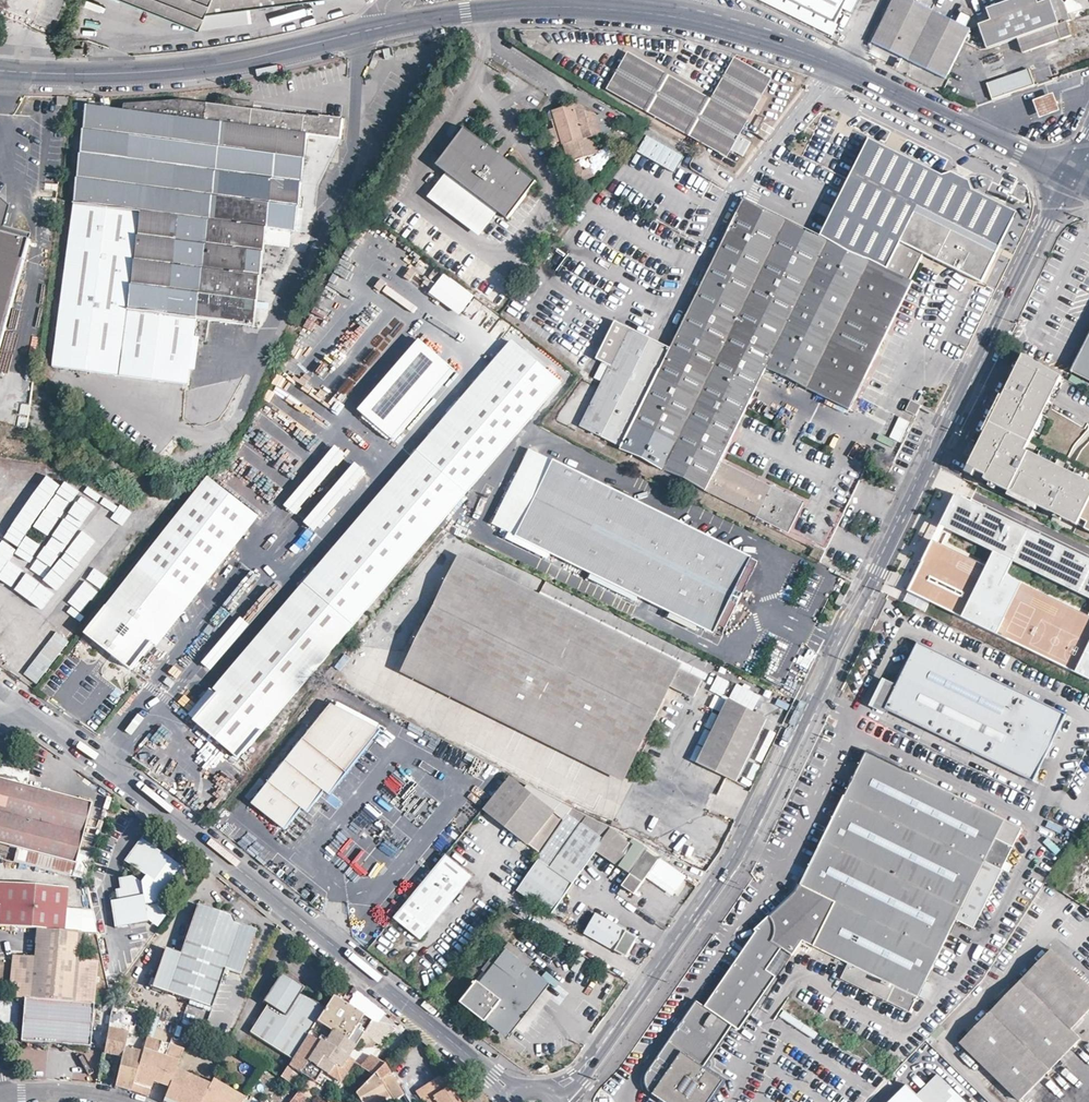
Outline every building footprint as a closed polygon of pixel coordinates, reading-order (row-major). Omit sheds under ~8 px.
[(200,28),(239,23),(236,8),(248,7),(300,0),(128,0),(200,28)] [(797,4),(838,24),(844,11),(850,0),(798,0),(797,4)] [(844,11),(855,16),(862,0),(850,0),(844,11)] [(945,78),(963,41),(969,28),(912,0),(892,0),(872,42),(945,78)] [(1071,20),(1069,14),(1066,5),(1061,0),(1049,0),(1038,4),(1036,0),(1012,0),(986,9),(990,20),(978,24),(986,49),(1017,38),(1058,24),(1066,21),(1071,20)] [(250,22),(248,7),(236,8),(239,23),(250,22)] [(961,13),(957,21),(967,26),(971,17),(961,13)] [(1071,36),(1066,21),(1058,24),(1017,38),(1023,53),(1071,36)] [(836,35),(834,40),(841,44),(843,39),(836,35)] [(710,99),(628,54),(607,91),(656,118),(661,109),(690,126),(686,134),(727,157),(771,77),(734,57),(710,99)] [(987,83),(992,99),(1035,84),(1030,69),(987,83)] [(1056,102),(1053,93),(1033,100),(1036,109),(1039,118),(1059,111),(1056,102)] [(68,97),(57,97),(57,105),(68,105),(68,99),(68,97)] [(231,107),(254,110),(255,102),(232,100),(231,107)] [(319,118),(254,110),(231,107),(207,104),(125,103),(124,110),(87,105),(75,203),(139,212),(127,310),(196,318),(254,325),(262,264),(265,243),(289,246),(291,232),(295,232),(308,135),(340,139),(342,118),(320,116),(319,118)] [(574,104),(550,111),(549,114),(551,120),(556,118),(570,162),(599,152),(595,137),(602,137),(611,141),(614,136),(608,124),(604,124),(599,124),(596,115),(595,113),(575,108),(574,104)] [(661,109),(656,118),(686,134),(690,126),(661,109)] [(639,125),(624,117),(622,120),(637,128),(639,125)] [(637,128),(622,120),(620,125),(634,133),(637,128)] [(536,182),(464,128),(436,166),(446,173),(498,212),(508,220),(536,182)] [(621,448),(788,532),(803,502),(718,460),(765,366),(849,408),(912,282),(911,280),(924,253),(983,282),(1018,212),(973,189),(969,179),(963,176),(956,172),(954,171),(943,175),(869,138),(820,237),(744,199),(669,348),(615,321),(597,358),(602,361),(611,365),(603,381),(580,426),(621,447),(621,448)] [(594,171),(584,174),(580,162),(574,165),(580,183),(596,178),(594,171)] [(498,212),(446,173),(427,198),(479,237),(498,212)] [(127,310),(139,212),(75,203),(54,366),(72,368),(189,385),(191,370),(195,341),(196,318),(127,310)] [(31,239),(0,230),(0,350),(31,239)] [(450,277),(435,266),(428,275),(443,286),(450,277)] [(479,299),(450,277),(443,286),(437,294),(467,316),(479,299)] [(1070,372),(1088,381),(1088,335),(1070,372)] [(457,369),(422,339),(362,410),(397,439),(457,369)] [(513,339),(384,490),(389,494),(519,344),(513,339)] [(196,370),(200,342),(195,341),(191,370),(196,370)] [(218,693),(194,721),(239,759),(355,624),(433,532),(562,380),(519,344),(389,494),(310,585),(218,693)] [(1077,526),(1078,525),(1080,519),(1088,502),(1088,482),(1086,481),(1076,476),(1068,472),(1059,467),(1050,463),(1041,458),(1025,451),(1047,406),(1053,394),(1056,388),(1059,389),(1062,383),(1059,382),(1063,375),(1023,355),(1016,369),(1021,371),(1018,377),(1014,384),(1011,384),(1009,385),(1008,386),(1000,402),(1004,404),(985,443),(989,445),(983,459),(978,456),(977,460),(978,463),(979,465),(981,466),(985,467),(986,466),(988,465),(990,464),(991,461),(993,462),(986,476),(984,480),(990,483),(991,481),(998,484),(997,486),(1009,492),(1037,506),(1047,511),(1049,511),(1051,510),(1054,505),(1057,506),(1054,514),(1077,526)] [(595,376),(603,381),(611,365),(602,361),(595,376)] [(1021,371),(1016,369),(1013,375),(1008,386),(1009,385),(1011,384),(1014,384),(1018,377),(1021,371)] [(920,406),(910,401),(905,411),(915,416),(920,406)] [(981,441),(985,443),(1004,404),(1000,402),(981,441)] [(911,421),(902,416),(892,436),(901,441),(911,421)] [(985,443),(981,441),(974,454),(978,456),(983,459),(989,445),(985,443)] [(345,454),(334,445),(283,504),(294,514),(345,454)] [(747,565),(750,557),(529,449),(493,523),(714,632),(715,630),(720,633),(752,568),(747,565)] [(1041,458),(1050,463),(1053,458),(1043,453),(1041,458)] [(978,456),(974,454),(968,467),(975,471),(986,476),(993,462),(991,461),(990,464),(988,465),(986,466),(985,467),(981,466),(979,465),(978,463),(977,460),(978,456)] [(365,471),(354,462),(303,522),(314,531),(365,471)] [(1061,462),(1059,467),(1068,472),(1071,467),(1061,462)] [(975,471),(968,467),(965,473),(973,477),(975,471)] [(1079,471),(1076,476),(1086,481),(1088,476),(1079,471)] [(255,513),(209,475),(139,565),(186,601),(255,513)] [(384,490),(306,582),(310,585),(389,494),(384,490)] [(1037,506),(1009,492),(1007,496),(1035,510),(1037,506)] [(939,526),(994,553),(1012,562),(1088,598),(1088,560),(955,494),(939,526)] [(1080,519),(1088,523),(1085,529),(1088,531),(1088,502),(1080,519)] [(1047,511),(1054,514),(1057,506),(1054,505),(1051,510),(1049,511),(1047,511)] [(190,605),(260,516),(255,513),(186,601),(190,605)] [(5,560),(12,545),(0,539),(0,558),(5,560)] [(933,541),(908,593),(1088,679),(1088,617),(1005,577),(1012,562),(994,553),(987,567),(933,541)] [(826,551),(814,545),(809,557),(819,562),(820,562),(826,551)] [(90,566),(106,573),(113,556),(98,550),(90,566)] [(456,559),(679,668),(682,663),(459,554),(456,559)] [(701,679),(679,668),(456,559),(410,653),(633,764),(671,686),(693,696),(701,679)] [(186,601),(139,565),(85,634),(132,670),(153,643),(186,601)] [(213,689),(218,693),(310,585),(306,582),(213,689)] [(841,605),(845,597),(841,594),(836,603),(841,605)] [(190,605),(186,601),(153,643),(157,647),(190,605)] [(1035,781),(1067,714),(919,642),(896,689),(888,685),(887,686),(886,687),(885,688),(883,689),(882,691),(885,692),(882,698),(880,696),(879,698),(879,699),(879,701),(878,703),(879,705),(1035,781)] [(623,782),(633,764),(410,653),(401,671),(623,782)] [(722,696),(729,681),(716,675),(709,691),(722,696)] [(174,683),(168,678),(159,687),(166,693),(174,683)] [(754,710),(761,695),(735,683),(728,699),(754,710)] [(766,718),(728,699),(697,762),(735,780),(766,718)] [(776,706),(787,709),(789,703),(778,700),(776,706)] [(324,790),(329,794),(347,772),(380,730),(331,704),(304,738),(252,803),(285,828),(302,807),(307,811),(324,790)] [(702,746),(698,744),(691,759),(696,761),(702,746)] [(996,882),(1002,869),(1001,869),(1012,846),(1021,828),(866,752),(804,879),(801,877),(794,891),(755,931),(757,932),(706,1006),(698,1000),(649,1071),(648,1072),(648,1073),(647,1075),(647,1076),(646,1078),(646,1080),(646,1082),(647,1084),(647,1085),(648,1087),(648,1088),(649,1089),(650,1090),(651,1091),(652,1092),(653,1094),(661,1099),(665,1101),(710,1101),(724,1081),(704,1067),(733,1025),(740,1030),(777,976),(767,969),(783,948),(793,955),(803,940),(813,946),(840,960),(846,963),(848,963),(841,978),(887,1000),(910,1012),(914,1003),(917,997),(937,958),(940,952),(956,919),(973,928),(978,918),(989,896),(995,899),(1002,885),(996,882)] [(25,785),(29,766),(4,759),(0,763),(0,778),(25,785)] [(524,788),(510,777),(484,809),(540,852),(571,808),(527,784),(524,788)] [(25,785),(0,778),(0,842),(16,847),(73,862),(75,863),(91,802),(25,785)] [(612,827),(571,808),(540,852),(536,857),(538,858),(517,889),(552,913),(581,872),(596,851),(612,827)] [(631,841),(612,827),(596,851),(615,864),(616,862),(631,841)] [(181,867),(140,838),(124,860),(145,876),(140,882),(131,876),(118,878),(120,888),(115,888),(117,899),(110,900),(114,926),(147,921),(144,904),(155,902),(167,885),(174,885),(182,874),(181,867)] [(633,839),(631,841),(616,862),(628,871),(645,847),(633,839)] [(70,874),(73,862),(16,847),(13,859),(70,874)] [(79,849),(75,863),(72,875),(84,879),(92,853),(79,849)] [(684,877),(646,850),(622,886),(634,894),(647,875),(672,893),(684,877)] [(447,854),(394,918),(420,939),(472,876),(447,854)] [(64,930),(67,887),(0,882),(0,925),(37,928),(64,930)] [(222,912),(195,903),(177,953),(163,948),(150,986),(209,1006),(222,968),(236,973),(251,929),(249,928),(247,925),(243,926),(231,922),(226,911),(222,912)] [(637,936),(595,913),(585,932),(626,956),(637,936)] [(64,930),(37,928),(34,956),(14,954),(11,982),(18,983),(17,997),(24,997),(74,1001),(93,1003),(96,976),(76,974),(80,931),(64,930)] [(517,958),(522,952),(510,942),(505,948),(506,949),(517,958)] [(534,961),(522,952),(517,958),(506,949),(499,958),(494,954),(482,970),(486,973),(479,982),(478,981),(461,1002),(485,1020),(486,1020),(496,1027),(538,974),(529,967),(534,961)] [(1051,950),(960,1044),(1019,1101),(1081,1038),(1072,1029),(1088,1011),(1088,986),(1051,950)] [(937,958),(952,966),(955,960),(940,952),(937,958)] [(474,961),(469,956),(463,962),(468,967),(473,962),(474,961)] [(846,963),(840,960),(833,974),(839,977),(846,963)] [(316,1021),(326,1005),(302,989),(305,985),(282,970),(263,998),(268,1002),(250,1030),(292,1057),(308,1032),(316,1021)] [(550,984),(538,974),(496,1027),(509,1037),(550,984)] [(335,991),(326,1005),(316,1021),(354,1046),(355,1044),(360,1047),(380,1045),(400,1023),(384,1010),(375,1002),(357,987),(351,983),(341,995),(335,991)] [(436,992),(432,987),(427,992),(431,997),(436,992)] [(929,991),(922,988),(917,997),(914,1003),(921,1006),(929,991)] [(90,1046),(93,1003),(74,1001),(24,997),(21,1041),(90,1046)] [(118,1022),(120,1012),(111,1010),(108,1027),(127,1031),(128,1024),(118,1022)] [(790,1022),(803,1031),(807,1025),(794,1016),(790,1022)] [(127,1031),(108,1027),(104,1051),(120,1053),(120,1056),(113,1086),(115,1087),(120,1088),(124,1089),(130,1091),(142,1050),(123,1046),(127,1031)] [(308,1032),(292,1057),(288,1064),(314,1080),(321,1069),(340,1082),(353,1061),(308,1032)] [(178,1062),(184,1049),(147,1036),(142,1049),(178,1062)] [(142,1049),(142,1050),(130,1091),(137,1092),(142,1094),(148,1096),(152,1082),(168,1087),(176,1069),(178,1062),(142,1049)] [(380,1062),(368,1055),(357,1066),(368,1073),(380,1062)] [(354,1093),(360,1101),(365,1101),(387,1089),(394,1100),(403,1094),(384,1062),(354,1093)] [(284,1079),(289,1082),(296,1072),(287,1066),(280,1076),(284,1079)] [(209,1084),(176,1069),(168,1087),(164,1097),(175,1101),(200,1101),(209,1084)] [(446,1073),(417,1091),(423,1101),(466,1101),(446,1073)] [(956,1093),(938,1074),(918,1095),(907,1085),(891,1101),(965,1101),(956,1093)] [(245,1096),(213,1077),(209,1084),(200,1101),(242,1101),(245,1096)] [(365,1101),(378,1101),(385,1098),(388,1101),(390,1101),(394,1100),(387,1089),(365,1101)]
